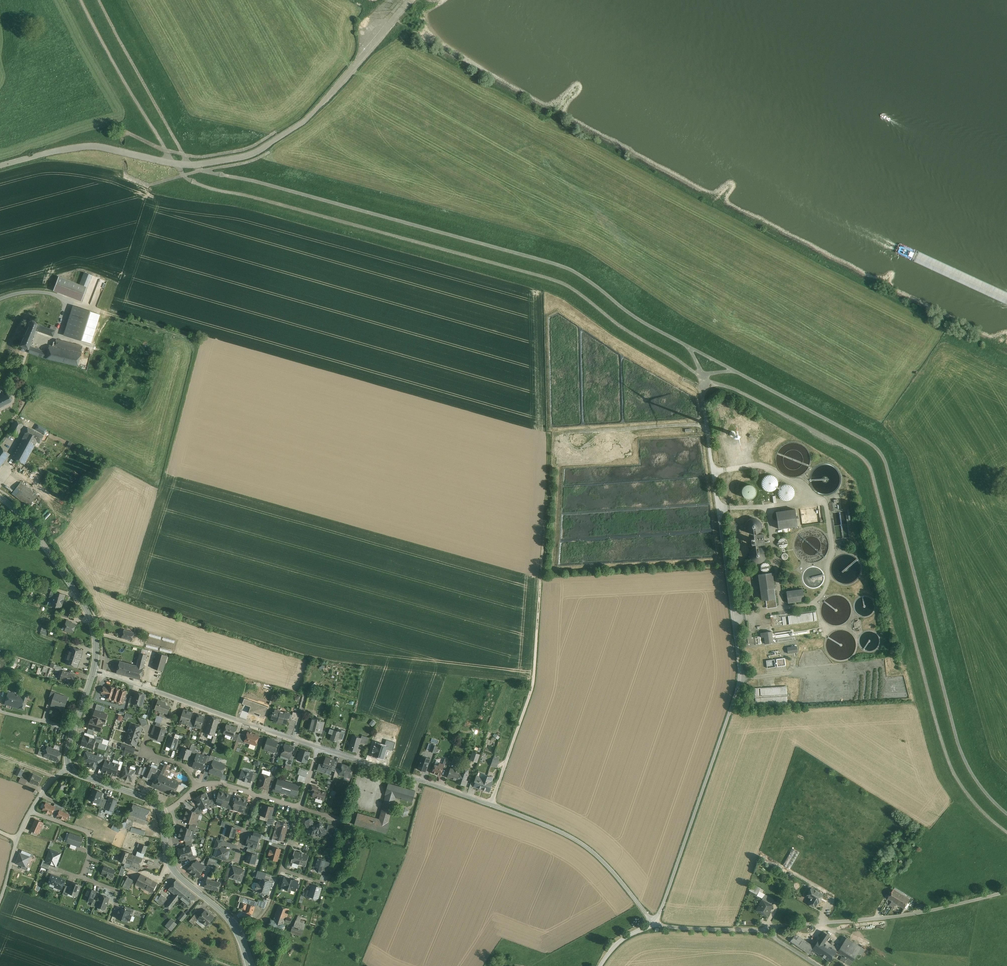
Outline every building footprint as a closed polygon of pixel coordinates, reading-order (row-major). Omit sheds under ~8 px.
[(91,275),(84,273),(79,285),(86,287),(91,275)] [(73,282),(58,277),(53,291),(81,301),(86,287),(79,285),(73,282)] [(90,344),(99,314),(88,311),(79,340),(90,344)] [(33,321),(32,321),(31,321),(30,321),(29,322),(29,323),(28,324),(28,325),(29,325),(29,326),(24,336),(23,335),(23,336),(24,337),(20,346),(28,349),(35,330),(37,324),(35,324),(35,323),(35,322),(34,322),(33,321)] [(47,328),(37,324),(35,330),(53,336),(55,331),(50,329),(47,328)] [(82,346),(56,340),(55,342),(53,342),(52,346),(81,353),(82,346)] [(52,346),(49,345),(47,353),(46,358),(55,361),(59,361),(63,363),(77,366),(81,353),(52,346)] [(47,353),(30,347),(28,353),(46,358),(47,353)] [(0,408),(1,408),(0,407),(3,406),(4,407),(4,406),(4,405),(8,403),(8,404),(8,403),(10,402),(11,402),(11,401),(11,399),(12,399),(12,398),(11,398),(10,396),(11,395),(10,395),(7,394),(4,396),(3,392),(2,392),(1,389),(0,389),(0,408)] [(23,425),(14,420),(10,429),(8,432),(17,437),(23,425)] [(43,435),(27,427),(24,434),(25,434),(23,439),(34,445),(37,447),(43,435)] [(34,445),(23,439),(15,454),(14,453),(12,458),(25,464),(34,445)] [(36,495),(20,482),(11,493),(28,506),(36,495)] [(748,485),(746,485),(744,487),(742,490),(742,493),(743,496),(746,498),(749,499),(753,497),(755,495),(756,492),(755,489),(754,487),(751,485),(748,485)] [(838,499),(833,499),(833,503),(830,503),(831,510),(839,509),(838,499)] [(795,510),(776,512),(778,529),(797,526),(795,510)] [(755,518),(752,518),(749,519),(747,521),(746,524),(745,526),(746,529),(747,531),(749,533),(751,534),(753,535),(756,534),(759,533),(761,530),(762,528),(762,525),(761,522),(759,520),(757,519),(755,518)] [(757,535),(754,536),(754,539),(755,545),(755,546),(758,546),(765,545),(763,534),(757,535)] [(759,547),(756,547),(753,549),(751,551),(750,553),(749,555),(750,558),(751,560),(753,562),(755,564),(758,564),(761,564),(763,562),(765,559),(766,557),(766,554),(765,551),(763,549),(761,548),(759,547)] [(772,573),(758,575),(762,601),(775,599),(773,589),(774,588),(772,573)] [(37,583),(30,582),(28,588),(35,590),(36,586),(37,583)] [(803,589),(786,592),(788,603),(804,601),(803,589)] [(65,595),(56,592),(51,591),(49,597),(54,598),(52,605),(61,608),(63,604),(64,600),(65,595)] [(72,623),(67,621),(66,626),(66,627),(65,631),(69,632),(70,632),(73,633),(76,625),(73,624),(72,623)] [(134,633),(124,630),(123,634),(123,635),(122,636),(122,637),(122,638),(132,641),(134,633)] [(772,631),(761,633),(761,637),(764,637),(765,644),(773,643),(772,631)] [(147,640),(145,646),(157,649),(157,646),(151,644),(152,642),(147,640)] [(72,647),(66,664),(77,668),(80,660),(80,661),(81,658),(83,651),(72,647)] [(142,654),(141,654),(137,666),(144,668),(148,652),(143,650),(142,654)] [(168,656),(158,653),(153,668),(163,671),(168,656)] [(776,666),(785,665),(785,657),(776,658),(776,666)] [(766,659),(766,667),(775,667),(774,659),(766,659)] [(137,666),(121,661),(117,673),(140,680),(144,668),(137,666)] [(76,675),(63,671),(61,678),(60,680),(65,682),(65,680),(73,683),(76,675)] [(126,692),(110,687),(109,689),(104,688),(102,693),(107,695),(106,698),(123,703),(126,692)] [(22,696),(8,692),(4,704),(19,708),(19,709),(24,710),(28,695),(22,694),(22,696)] [(145,695),(136,692),(134,697),(133,703),(142,706),(145,695)] [(55,694),(53,699),(51,705),(65,709),(68,698),(55,694)] [(164,702),(158,700),(155,708),(161,710),(160,711),(167,714),(170,706),(163,704),(164,702)] [(192,713),(184,710),(180,722),(188,724),(189,724),(190,719),(192,713)] [(285,714),(280,713),(281,712),(275,710),(274,713),(273,713),(272,718),(274,718),(273,721),(283,723),(287,724),(288,718),(289,718),(290,714),(285,713),(285,714)] [(107,715),(95,711),(92,721),(91,721),(88,728),(89,728),(94,730),(99,731),(100,728),(102,728),(104,720),(106,720),(107,715)] [(163,717),(157,715),(155,721),(161,723),(163,717)] [(205,717),(198,715),(196,721),(195,726),(201,728),(205,717)] [(219,719),(210,716),(205,733),(213,736),(214,736),(219,719)] [(137,720),(139,724),(141,723),(142,726),(147,724),(144,717),(137,720)] [(320,719),(314,717),(314,718),(315,718),(313,725),(310,724),(308,730),(313,731),(313,730),(321,732),(322,729),(324,721),(320,720),(321,719),(320,718),(320,719)] [(237,728),(227,724),(223,733),(233,737),(234,737),(235,733),(237,728)] [(142,728),(136,726),(136,727),(135,728),(132,727),(130,733),(139,736),(142,728)] [(163,729),(158,727),(155,735),(154,737),(162,740),(165,731),(163,730),(163,729)] [(338,731),(330,729),(328,733),(332,734),(331,739),(330,739),(330,740),(338,742),(337,741),(338,738),(340,739),(342,730),(339,729),(338,731)] [(255,735),(248,732),(247,736),(245,742),(256,746),(259,736),(258,736),(258,735),(256,734),(255,735)] [(139,736),(130,733),(128,739),(131,740),(131,741),(130,744),(136,746),(139,736)] [(247,736),(239,733),(239,735),(237,741),(244,744),(245,742),(247,736)] [(92,738),(88,737),(84,736),(81,745),(93,748),(95,741),(95,740),(94,739),(92,739),(92,738)] [(361,738),(353,736),(349,750),(357,752),(360,742),(361,739),(361,738)] [(179,740),(170,737),(166,746),(176,749),(179,740)] [(278,742),(268,738),(264,749),(274,752),(277,744),(278,742)] [(285,744),(282,751),(284,754),(287,755),(288,758),(290,758),(291,755),(294,747),(285,744)] [(438,747),(432,744),(429,751),(436,753),(438,747)] [(135,748),(127,745),(125,751),(133,754),(135,748)] [(63,752),(48,746),(45,753),(44,757),(59,762),(63,752)] [(190,750),(183,748),(180,757),(188,760),(191,752),(191,751),(190,750)] [(297,760),(307,763),(310,752),(300,749),(297,760)] [(100,757),(86,752),(83,761),(91,763),(90,767),(95,769),(97,763),(98,763),(100,757)] [(480,755),(473,752),(470,760),(477,762),(480,755)] [(198,754),(197,754),(195,759),(193,767),(198,769),(202,755),(198,754)] [(202,755),(198,769),(202,770),(205,762),(207,757),(202,755)] [(290,758),(288,758),(286,764),(289,765),(292,766),(294,757),(291,755),(290,758)] [(431,759),(422,756),(417,769),(426,772),(431,759)] [(335,760),(326,757),(323,768),(331,771),(334,762),(335,760)] [(493,759),(491,765),(497,768),(499,761),(498,761),(493,759)] [(107,761),(106,760),(104,765),(102,770),(102,771),(109,773),(113,763),(107,761)] [(212,765),(209,772),(222,777),(226,765),(214,761),(213,761),(212,765)] [(118,764),(113,763),(109,773),(116,776),(118,770),(119,765),(118,764)] [(438,766),(435,764),(432,773),(440,776),(443,767),(444,765),(443,764),(439,763),(438,766)] [(170,766),(165,764),(161,774),(168,777),(168,776),(170,776),(172,772),(168,770),(170,766)] [(144,776),(144,777),(149,778),(150,779),(153,772),(155,768),(149,765),(144,776)] [(353,768),(343,765),(340,775),(350,777),(353,768)] [(136,771),(125,767),(122,778),(132,781),(136,771)] [(24,770),(19,768),(15,775),(20,777),(24,770)] [(304,782),(308,771),(299,768),(297,774),(299,774),(297,780),(304,782)] [(460,771),(451,768),(447,777),(456,780),(457,780),(460,771)] [(462,772),(460,771),(457,780),(456,780),(456,782),(465,786),(467,781),(466,780),(468,774),(469,772),(468,769),(465,768),(463,770),(462,772)] [(253,774),(242,771),(239,779),(243,780),(247,781),(251,782),(251,781),(253,774)] [(42,778),(34,774),(32,778),(30,782),(33,783),(36,785),(36,784),(38,785),(42,778)] [(168,777),(161,774),(157,783),(154,781),(152,786),(167,793),(173,796),(179,782),(168,777)] [(269,776),(262,774),(261,775),(260,776),(259,778),(260,779),(258,786),(268,789),(270,780),(271,777),(269,776)] [(477,776),(475,780),(476,780),(474,786),(489,792),(492,784),(490,783),(492,778),(487,776),(486,779),(477,776)] [(300,785),(278,779),(276,786),(275,790),(280,791),(280,790),(283,791),(283,793),(288,795),(288,792),(291,793),(291,795),(296,796),(297,793),(300,785)] [(59,781),(52,795),(60,799),(62,796),(67,786),(59,781)] [(415,791),(388,783),(385,794),(389,795),(387,801),(388,802),(386,811),(391,813),(395,797),(412,802),(415,791)] [(90,800),(98,803),(100,797),(102,793),(94,789),(90,800)] [(318,790),(315,789),(314,792),(313,797),(324,800),(326,793),(318,790)] [(225,793),(220,792),(217,799),(217,800),(218,801),(217,804),(221,806),(225,793)] [(209,800),(205,793),(200,796),(206,807),(210,805),(211,805),(209,802),(210,801),(209,800)] [(225,793),(221,806),(226,807),(227,803),(228,804),(229,802),(231,795),(225,793)] [(206,807),(200,796),(195,799),(199,806),(199,807),(200,806),(202,809),(206,807)] [(105,809),(109,801),(100,797),(98,803),(97,806),(101,807),(104,808),(105,809)] [(118,800),(110,797),(109,801),(105,809),(113,812),(118,800)] [(242,798),(236,797),(234,804),(234,805),(235,806),(234,809),(238,811),(242,798)] [(248,800),(242,798),(238,811),(243,812),(244,809),(245,809),(245,807),(248,800)] [(54,807),(46,804),(43,810),(52,814),(53,812),(55,807),(54,807)] [(142,807),(133,804),(130,814),(137,817),(139,818),(142,807)] [(274,808),(264,805),(261,815),(268,817),(271,818),(271,816),(274,808)] [(150,810),(142,807),(139,818),(146,821),(150,810)] [(194,812),(187,810),(185,815),(197,819),(199,815),(199,814),(195,813),(195,812),(194,812)] [(61,811),(60,811),(59,814),(58,816),(66,820),(69,815),(61,811)] [(380,820),(358,813),(355,825),(386,833),(389,822),(388,821),(391,814),(385,812),(384,816),(381,815),(380,820)] [(197,819),(185,815),(183,821),(190,823),(192,823),(192,822),(196,823),(197,819)] [(271,818),(268,817),(266,824),(273,826),(276,817),(271,816),(271,818)] [(43,823),(36,820),(31,830),(33,831),(38,833),(43,823)] [(286,824),(278,822),(277,826),(279,827),(276,834),(275,834),(273,838),(283,841),(287,829),(285,829),(286,824)] [(321,825),(320,824),(319,824),(318,824),(317,824),(316,825),(316,826),(314,825),(314,827),(310,829),(310,831),(311,833),(313,833),(316,832),(316,833),(318,834),(319,833),(319,834),(320,836),(321,836),(323,836),(323,835),(326,833),(325,833),(327,829),(323,828),(322,827),(322,826),(322,824),(321,825)] [(335,827),(328,824),(327,829),(325,833),(326,833),(333,835),(335,827)] [(888,898),(893,889),(893,888),(886,884),(886,885),(779,824),(762,853),(869,915),(873,908),(881,894),(884,896),(888,898)] [(230,826),(228,826),(227,828),(225,835),(234,838),(237,828),(230,826)] [(189,829),(182,827),(180,832),(192,836),(194,832),(194,831),(190,830),(190,829),(189,829)] [(192,836),(180,832),(178,838),(185,840),(187,840),(187,839),(191,840),(192,836)] [(82,838),(70,834),(68,842),(80,846),(82,838)] [(253,836),(250,834),(248,841),(246,842),(246,844),(246,845),(256,848),(259,838),(259,837),(253,836)] [(139,852),(144,854),(147,846),(141,844),(139,852)] [(186,847),(178,849),(180,855),(192,851),(191,847),(187,848),(187,846),(186,847)] [(221,847),(219,847),(218,849),(216,857),(227,860),(230,850),(221,847)] [(272,851),(270,850),(269,854),(271,855),(270,859),(277,861),(280,850),(273,847),(272,851)] [(46,861),(46,863),(50,865),(56,867),(61,854),(50,850),(46,861)] [(129,853),(124,851),(120,861),(125,863),(124,867),(129,868),(131,864),(132,865),(136,856),(135,856),(129,853)] [(192,851),(180,855),(181,860),(189,858),(190,858),(190,857),(193,856),(193,855),(192,851)] [(308,856),(295,852),(292,862),(293,863),(295,863),(296,863),(301,865),(302,865),(304,866),(305,866),(308,856)] [(23,854),(20,853),(16,863),(23,865),(26,867),(26,866),(30,857),(23,854)] [(255,855),(248,853),(246,861),(254,864),(257,855),(255,855)] [(142,858),(136,856),(132,865),(139,868),(143,858),(142,858)] [(216,860),(209,858),(207,865),(214,867),(216,860)] [(325,861),(318,859),(317,863),(315,863),(314,868),(318,871),(322,871),(323,870),(323,869),(325,861)] [(49,869),(50,865),(46,863),(46,861),(43,860),(41,866),(49,869)] [(197,861),(194,863),(193,864),(188,870),(192,873),(200,864),(197,861)] [(203,866),(200,864),(192,873),(196,877),(201,871),(202,870),(202,869),(203,868),(204,866),(203,866)] [(115,870),(105,867),(102,873),(105,874),(105,876),(109,877),(110,876),(113,877),(115,870)] [(245,870),(232,867),(232,869),(229,877),(241,881),(245,870)] [(266,873),(258,871),(256,877),(260,878),(264,880),(266,873)] [(147,877),(141,874),(136,884),(139,886),(140,886),(142,886),(147,877)] [(65,880),(52,875),(49,881),(51,882),(50,883),(49,888),(53,889),(54,887),(61,889),(65,880)] [(134,880),(128,877),(125,883),(131,886),(134,880)] [(157,883),(151,880),(147,877),(142,886),(146,888),(146,889),(146,890),(147,889),(149,890),(149,891),(152,893),(157,883)] [(292,881),(290,880),(289,878),(285,877),(283,883),(282,887),(286,888),(287,890),(289,891),(291,890),(295,891),(298,881),(294,880),(292,881)] [(264,880),(260,878),(258,884),(257,883),(255,889),(257,889),(256,890),(259,891),(260,892),(262,893),(263,892),(268,894),(272,882),(264,880)] [(220,883),(207,879),(204,888),(218,891),(220,883)] [(176,880),(169,889),(175,894),(178,896),(185,887),(176,880)] [(81,886),(72,882),(70,887),(68,893),(77,896),(81,886)] [(761,887),(752,883),(749,890),(757,894),(761,887)] [(321,888),(312,885),(311,891),(309,896),(310,896),(313,897),(315,900),(318,898),(321,888)] [(197,896),(185,887),(178,896),(179,897),(189,905),(197,896)] [(96,891),(88,888),(85,896),(88,901),(89,901),(92,902),(93,902),(94,897),(96,891)] [(822,894),(811,888),(807,896),(810,898),(809,899),(810,900),(808,903),(815,907),(822,894)] [(910,899),(893,889),(888,898),(904,908),(910,899)] [(161,893),(159,896),(157,895),(154,899),(162,905),(167,898),(161,893)] [(175,894),(166,905),(170,909),(179,897),(178,896),(175,894)] [(876,910),(884,896),(881,894),(873,908),(876,910)] [(102,895),(97,907),(105,909),(108,901),(102,899),(103,896),(102,895)] [(257,902),(244,898),(243,902),(242,902),(240,908),(246,910),(245,913),(253,915),(255,906),(256,905),(257,902)] [(773,906),(762,900),(756,911),(767,916),(773,906)] [(289,909),(279,905),(275,915),(281,917),(280,919),(285,921),(287,917),(288,914),(289,913),(288,913),(288,912),(289,909)] [(124,909),(121,908),(120,910),(119,910),(118,914),(117,918),(127,921),(128,920),(130,915),(129,915),(130,913),(131,912),(124,909)] [(199,918),(198,919),(206,926),(213,917),(205,910),(199,918)] [(178,918),(182,922),(187,915),(183,911),(178,918)] [(195,914),(189,921),(194,925),(198,919),(199,918),(195,914)] [(281,917),(275,915),(273,920),(271,919),(269,924),(270,924),(283,930),(285,925),(283,924),(285,921),(285,922),(285,921),(280,919),(281,917)] [(307,919),(298,916),(296,921),(306,924),(307,919)] [(171,931),(177,923),(170,918),(164,925),(171,931)] [(296,921),(296,920),(294,927),(303,930),(306,924),(296,921)] [(294,927),(293,926),(291,932),(302,936),(303,930),(294,927)] [(824,932),(819,939),(824,943),(829,935),(824,932)] [(803,941),(794,935),(790,941),(799,947),(803,941)] [(841,946),(837,944),(835,947),(836,948),(835,950),(836,951),(847,958),(852,961),(858,952),(861,947),(849,939),(846,938),(841,946)] [(824,943),(819,939),(813,948),(812,949),(822,956),(829,946),(824,943)] [(810,946),(803,941),(799,947),(806,952),(810,946)] [(830,947),(829,946),(822,956),(830,961),(836,951),(835,950),(836,948),(835,947),(832,945),(830,947)]
